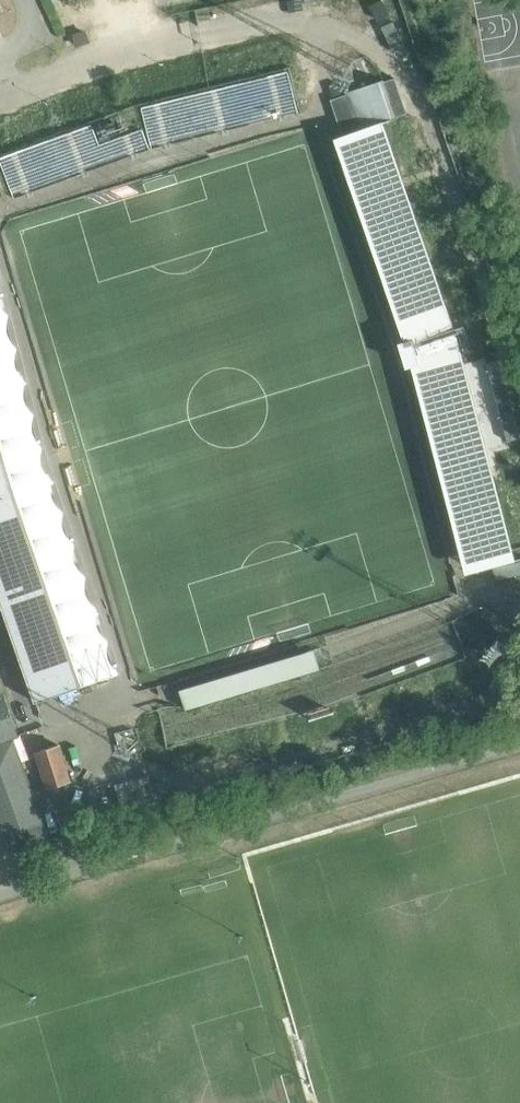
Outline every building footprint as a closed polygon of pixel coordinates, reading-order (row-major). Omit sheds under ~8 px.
[(287,1),(289,12),(302,10),(301,0),(292,0),(287,1)] [(379,16),(388,12),(381,0),(378,0),(372,3),(379,16)] [(404,45),(392,21),(381,26),(393,51),(404,45)] [(73,34),(76,43),(76,44),(89,41),(86,30),(73,34)] [(407,66),(419,63),(414,47),(403,50),(407,66)] [(291,58),(0,138),(0,191),(2,200),(306,110),(291,58)] [(330,98),(343,136),(344,135),(346,135),(420,350),(476,568),(475,568),(476,570),(496,564),(499,577),(495,578),(495,579),(519,573),(519,557),(514,558),(492,474),(490,466),(457,339),(453,328),(450,320),(404,185),(402,177),(383,122),(397,117),(397,116),(407,113),(394,76),(388,78),(388,77),(383,78),(347,91),(347,93),(330,98)] [(36,701),(81,686),(12,485),(0,490),(0,598),(36,701)] [(474,639),(467,614),(454,617),(462,643),(474,639)] [(427,618),(181,691),(190,723),(437,651),(427,618)] [(13,738),(18,736),(0,685),(0,742),(13,738)] [(28,730),(33,745),(56,737),(51,723),(28,730)] [(49,839),(13,738),(0,742),(0,835),(1,837),(11,833),(17,850),(48,839),(49,839)] [(54,747),(47,749),(36,753),(47,788),(66,782),(54,747)] [(114,784),(120,808),(155,798),(148,774),(114,784)] [(164,780),(152,784),(155,795),(167,792),(164,780)] [(107,799),(92,803),(96,815),(111,811),(107,799)]
